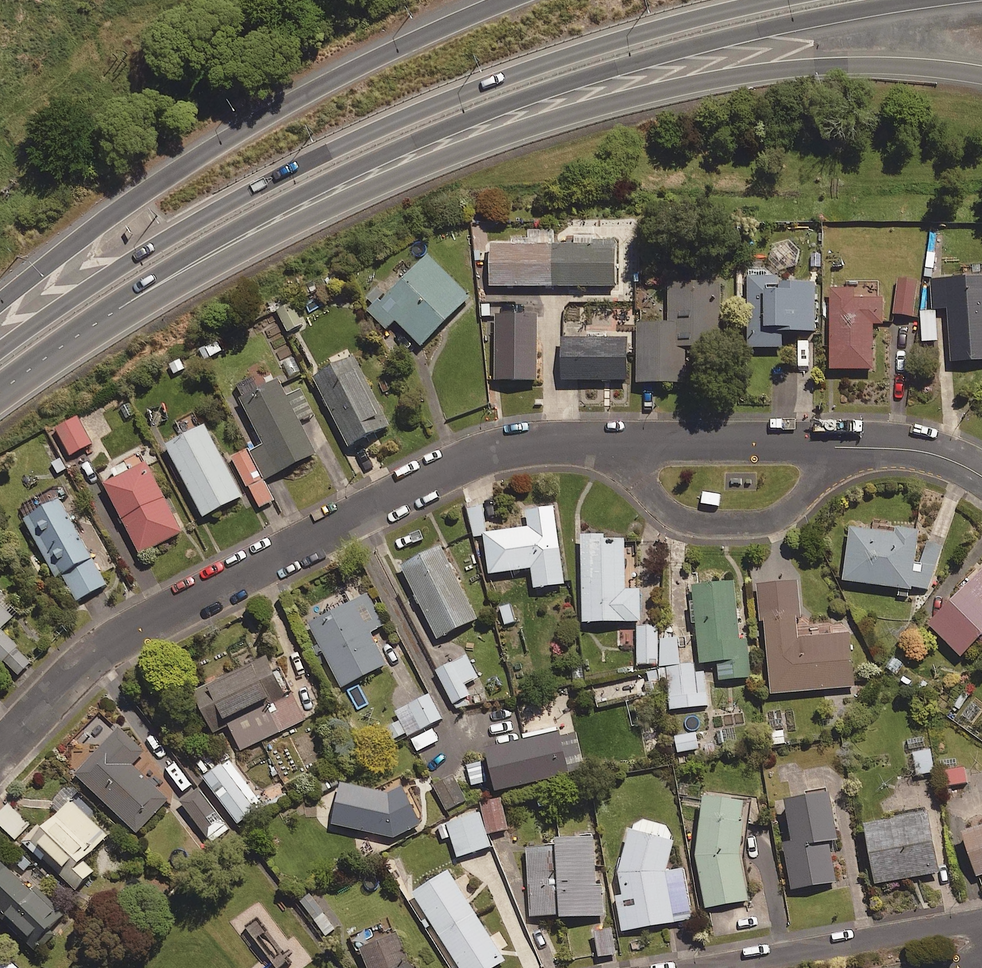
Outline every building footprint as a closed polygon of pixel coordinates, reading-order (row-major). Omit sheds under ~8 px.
[(594,230),(527,229),(527,243),(491,243),(491,284),(616,285),(616,245),(594,245),(594,230)] [(470,295),(428,253),(370,311),(387,328),(396,318),(422,344),(470,295)] [(780,269),(748,269),(748,345),(783,345),(783,328),(817,328),(817,280),(780,280),(780,269)] [(932,277),(934,307),(949,306),(953,359),(981,357),(981,274),(932,277)] [(916,278),(898,277),(896,312),(914,313),(916,278)] [(721,279),(668,280),(669,321),(638,321),(639,381),(686,379),(686,345),(722,344),(721,279)] [(854,286),(832,286),(832,367),(875,367),(874,322),(884,322),(884,296),(854,296),(854,286)] [(302,325),(296,303),(276,310),(283,331),(302,325)] [(938,339),(936,310),(921,311),(923,340),(938,339)] [(538,312),(497,311),(497,379),(538,379),(538,312)] [(628,378),(628,335),(563,335),(563,378),(628,378)] [(219,336),(202,345),(209,359),(226,350),(219,336)] [(294,352),(278,360),(289,382),(305,374),(294,352)] [(389,424),(353,353),(314,373),(350,444),(389,424)] [(284,392),(278,378),(242,396),(264,442),(249,449),(264,478),(315,453),(299,420),(284,392)] [(284,392),(299,420),(315,412),(301,384),(284,392)] [(242,495),(198,409),(176,420),(183,434),(167,442),(204,515),(242,495)] [(62,425),(57,427),(70,454),(92,442),(78,416),(62,425)] [(70,454),(57,427),(41,436),(60,472),(76,463),(70,454)] [(264,478),(249,449),(234,457),(259,507),(274,499),(264,478)] [(183,531),(147,460),(104,481),(140,552),(183,531)] [(107,583),(59,497),(23,516),(56,575),(62,572),(77,600),(107,583)] [(482,502),(467,505),(471,532),(487,529),(482,502)] [(565,582),(555,505),(527,508),(529,526),(485,531),(490,572),(532,566),(535,586),(565,582)] [(919,532),(850,524),(844,579),(933,589),(938,545),(918,543),(919,532)] [(641,603),(641,588),(625,588),(626,534),(582,534),(582,620),(641,620),(641,603)] [(477,617),(443,545),(404,564),(438,636),(477,617)] [(925,622),(958,655),(981,631),(981,565),(925,622)] [(741,639),(735,580),(693,584),(701,661),(719,659),(720,678),(751,675),(747,639),(741,639)] [(802,615),(799,580),(758,583),(761,620),(766,620),(772,692),(855,685),(851,633),(799,637),(798,615),(802,615)] [(0,591),(0,660),(16,676),(33,661),(0,628),(19,610),(0,591)] [(385,624),(369,592),(309,621),(341,685),(386,663),(370,631),(385,624)] [(641,603),(641,620),(659,620),(659,603),(641,603)] [(660,662),(659,638),(658,624),(637,625),(639,664),(660,662)] [(660,662),(661,666),(667,665),(680,664),(678,637),(659,638),(660,662)] [(279,675),(270,655),(195,690),(214,731),(229,724),(241,749),(306,719),(284,673),(279,675)] [(478,676),(468,655),(437,669),(453,702),(471,694),(465,682),(478,676)] [(680,664),(667,665),(669,707),(707,704),(704,663),(680,664)] [(638,699),(634,681),(595,689),(599,707),(638,699)] [(430,693),(409,703),(422,727),(442,717),(430,693)] [(391,745),(422,727),(408,702),(393,710),(399,720),(383,729),(391,745)] [(145,751),(105,712),(60,757),(137,832),(168,799),(132,764),(145,751)] [(444,754),(434,729),(414,737),(425,762),(444,754)] [(499,789),(584,768),(575,731),(562,734),(561,729),(488,746),(499,789)] [(700,761),(697,732),(676,734),(679,763),(700,761)] [(935,771),(931,748),(914,751),(917,774),(935,771)] [(954,757),(940,759),(944,787),(967,784),(964,765),(956,766),(954,757)] [(263,805),(229,758),(205,776),(238,822),(263,805)] [(386,791),(343,782),(334,824),(397,837),(426,820),(404,781),(386,791)] [(229,828),(198,788),(182,801),(213,841),(229,828)] [(839,838),(832,790),(787,797),(793,839),(785,840),(792,887),(837,880),(831,839),(839,838)] [(741,859),(749,797),(706,791),(697,861),(706,906),(749,897),(741,859)] [(109,832),(70,797),(43,828),(39,824),(23,841),(76,888),(93,869),(83,860),(109,832)] [(482,805),(490,833),(509,827),(501,800),(482,805)] [(9,803),(0,812),(0,824),(14,838),(29,823),(9,803)] [(491,846),(481,810),(439,822),(444,838),(452,835),(458,855),(491,846)] [(940,871),(930,810),(867,821),(877,881),(940,871)] [(964,830),(978,874),(981,873),(981,824),(964,830)] [(674,838),(631,828),(616,891),(622,929),(692,918),(684,868),(667,871),(674,838)] [(596,883),(596,838),(530,839),(530,914),(604,914),(604,883),(596,883)] [(36,941),(64,913),(38,887),(35,890),(0,857),(0,906),(36,941)] [(449,869),(413,892),(461,967),(490,967),(505,959),(449,869)] [(260,921),(249,929),(277,967),(278,967),(289,960),(260,921)] [(613,926),(597,928),(599,955),(616,953),(613,926)] [(395,931),(361,950),(371,967),(416,967),(395,931)] [(20,967),(0,948),(0,967),(19,967),(20,967)]
